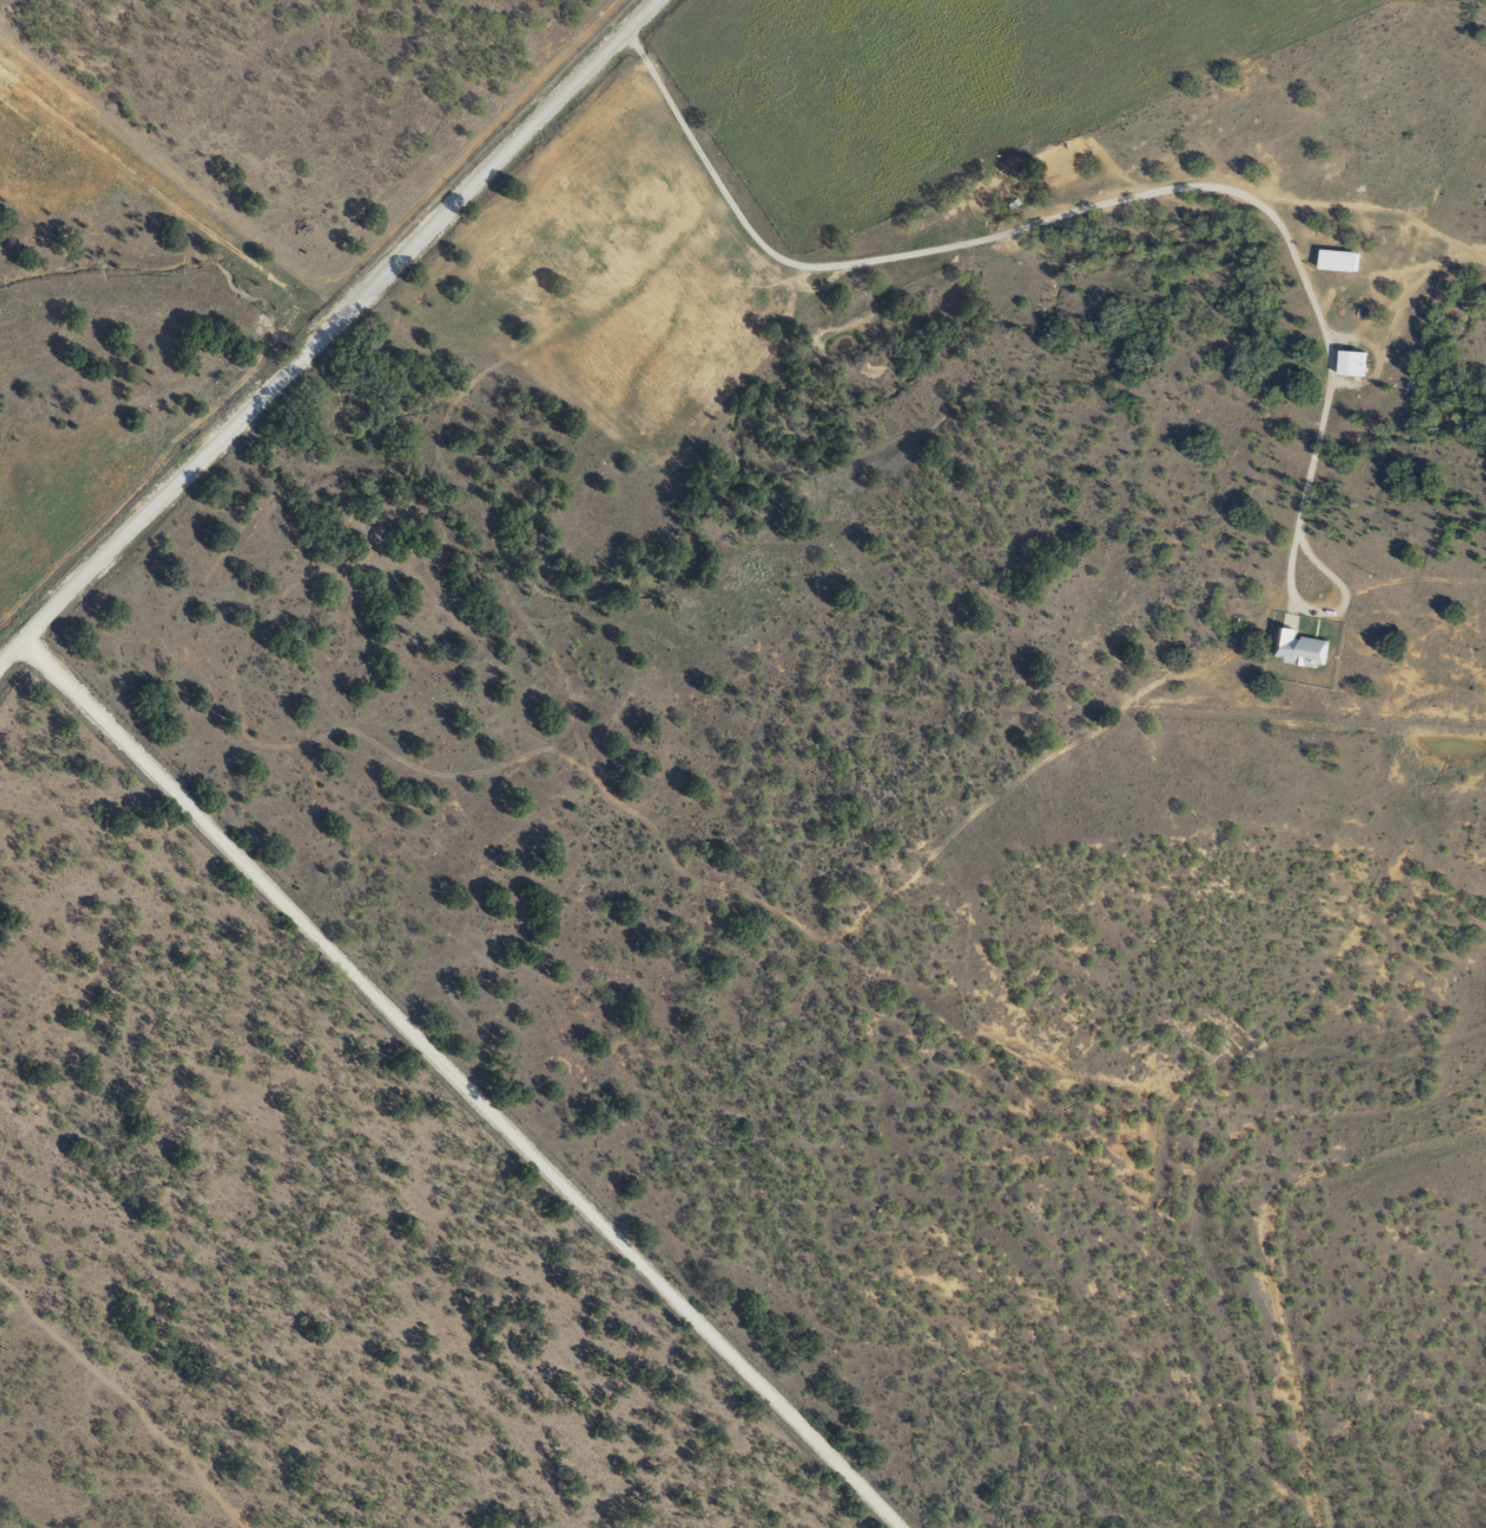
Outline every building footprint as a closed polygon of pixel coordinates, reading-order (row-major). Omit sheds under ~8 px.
[(1361,250),(1318,248),(1317,269),(1360,270),(1361,250)] [(1367,350),(1337,350),(1337,375),(1367,375),(1367,350)] [(1328,667),(1331,640),(1294,635),(1296,616),(1280,614),(1274,660),(1328,667)]
